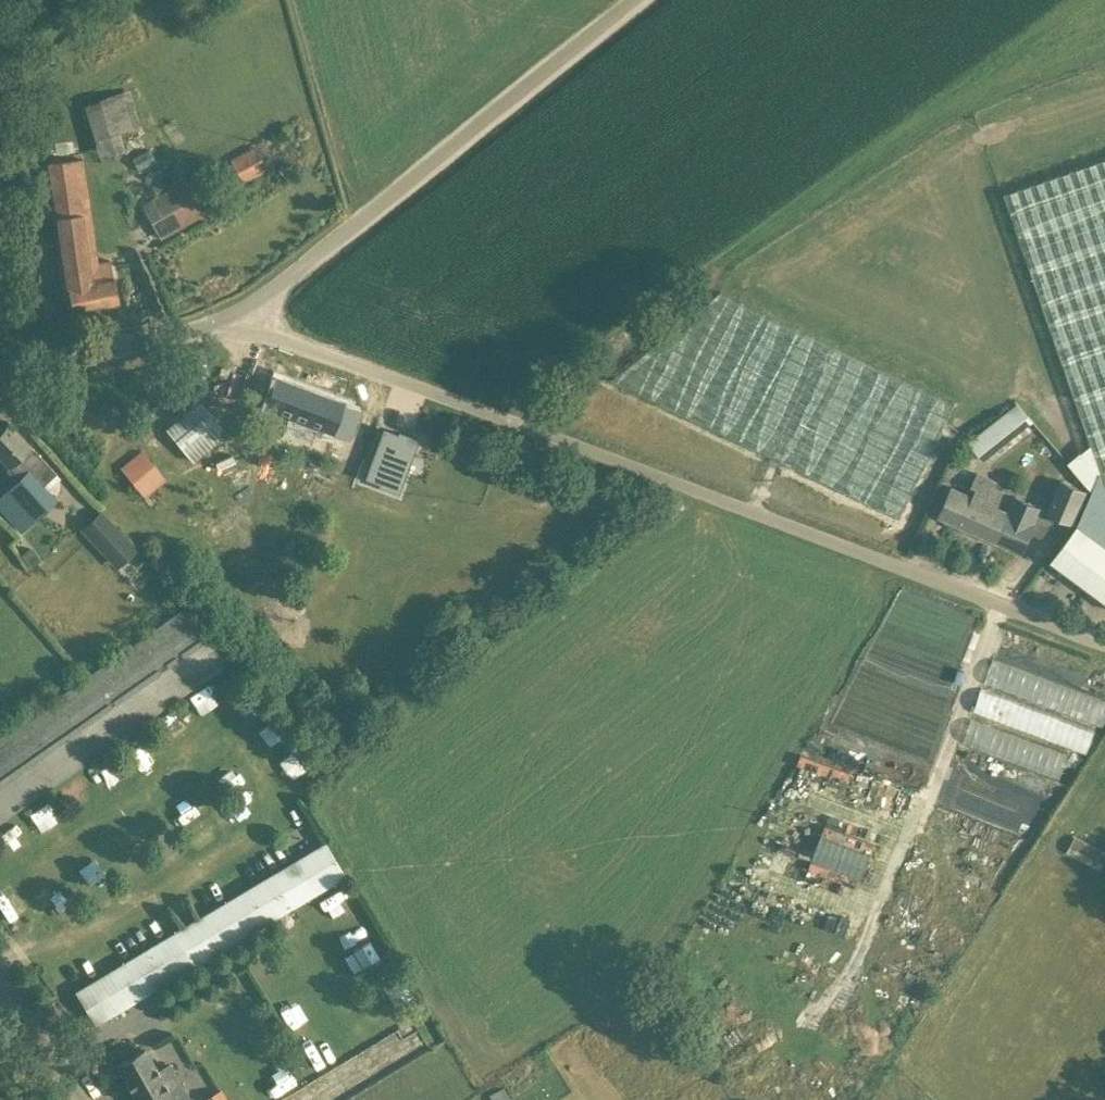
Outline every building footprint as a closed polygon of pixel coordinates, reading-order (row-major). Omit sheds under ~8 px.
[(140,125),(129,89),(83,101),(99,158),(125,149),(120,131),(140,125)] [(255,144),(229,158),(243,181),(268,168),(255,144)] [(1004,193),(1091,444),(1101,472),(1104,484),(1104,159),(1004,193)] [(187,177),(141,203),(160,239),(207,211),(187,177)] [(78,185),(51,189),(56,216),(73,312),(119,302),(110,259),(98,261),(89,263),(82,212),(78,185)] [(899,520),(909,501),(954,403),(721,291),(608,381),(899,520)] [(348,439),(353,428),(360,407),(275,376),(263,407),(287,416),(281,431),(312,443),(318,428),(348,439)] [(200,401),(167,429),(192,460),(226,432),(200,401)] [(1005,413),(969,442),(983,459),(984,460),(1019,432),(1005,413)] [(31,520),(55,498),(42,485),(56,472),(8,420),(0,428),(0,456),(1,456),(20,476),(4,491),(0,495),(0,505),(22,529),(31,520)] [(380,482),(379,484),(398,491),(417,438),(399,431),(398,434),(383,428),(366,477),(380,482)] [(142,451),(122,467),(145,495),(165,478),(142,451)] [(953,486),(940,516),(1022,552),(1031,532),(1033,533),(1043,509),(1040,508),(1041,506),(1016,495),(1009,510),(997,505),(1004,490),(994,486),(997,480),(977,471),(971,485),(977,487),(973,495),(953,486)] [(1048,511),(1057,515),(1073,522),(1087,490),(1062,479),(1048,511)] [(93,514),(83,523),(121,565),(140,549),(100,507),(93,514)] [(1083,583),(1104,599),(1104,545),(1078,524),(1052,560),(1083,583)] [(40,559),(30,546),(30,547),(20,553),(30,567),(40,559)] [(0,736),(0,821),(228,661),(189,604),(166,620),(0,736)] [(974,713),(1088,751),(1097,725),(1101,726),(1104,714),(1104,695),(995,658),(986,685),(983,684),(974,713)] [(972,717),(963,741),(1058,775),(1067,751),(972,717)] [(803,745),(799,766),(846,777),(851,756),(803,745)] [(181,796),(169,803),(179,819),(191,812),(181,796)] [(860,878),(873,841),(823,823),(809,860),(860,878)] [(1100,867),(1104,857),(1104,849),(1075,835),(1067,851),(1100,867)] [(311,892),(344,872),(326,840),(292,860),(311,892)] [(95,1023),(292,903),(273,872),(76,991),(95,1023)] [(306,1002),(289,1011),(298,1028),(315,1018),(306,1002)] [(315,1057),(329,1050),(323,1037),(309,1044),(315,1057)] [(169,1063),(157,1070),(144,1048),(118,1063),(135,1093),(132,1095),(135,1099),(190,1099),(169,1063)] [(503,1087),(489,1094),(492,1099),(510,1099),(509,1098),(503,1087)] [(219,1089),(202,1099),(226,1099),(219,1089)]
